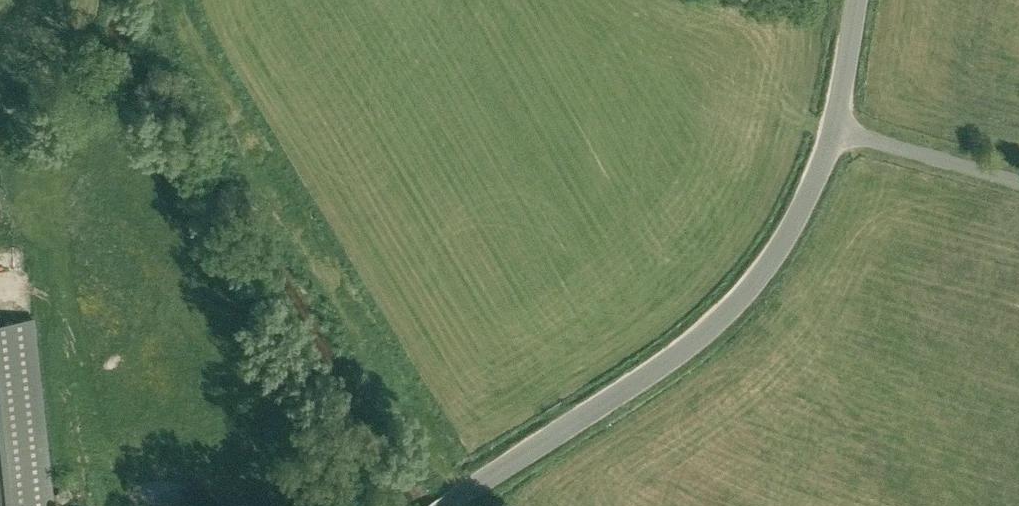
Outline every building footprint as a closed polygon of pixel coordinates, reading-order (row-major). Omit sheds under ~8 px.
[(45,428),(33,318),(24,319),(23,307),(10,308),(10,303),(0,304),(0,505),(53,505),(45,428)]
